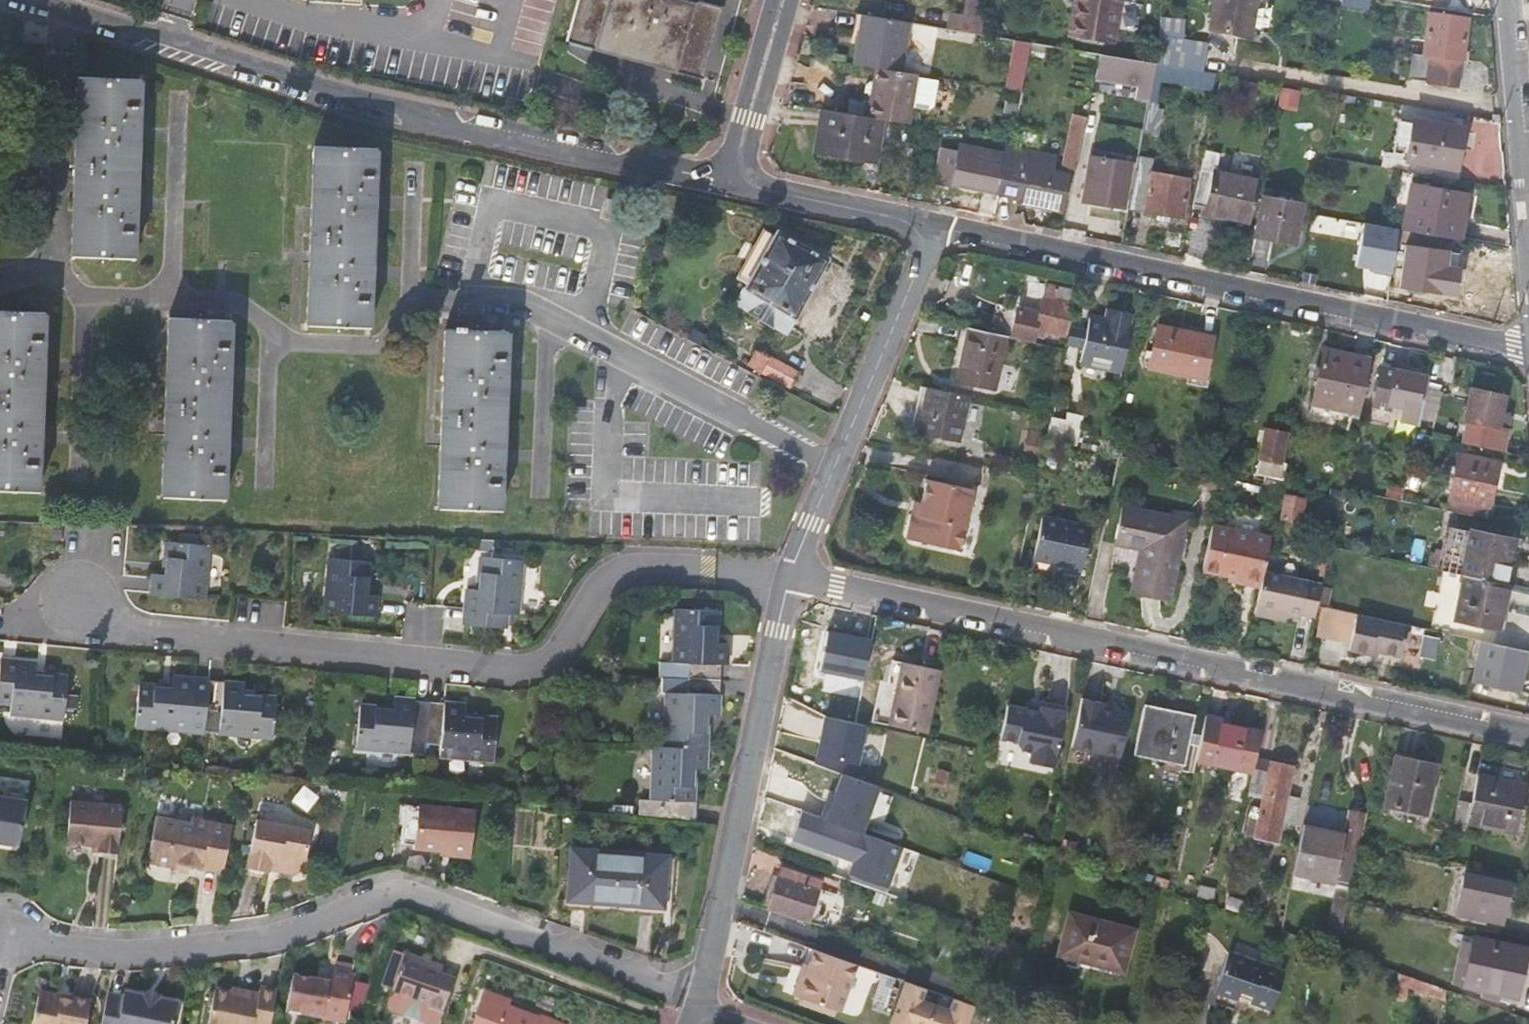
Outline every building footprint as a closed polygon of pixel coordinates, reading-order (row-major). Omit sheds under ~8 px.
[(566,39),(594,46),(595,43),(610,47),(676,66),(678,64),(687,67),(705,72),(724,6),(702,0),(692,0),(692,1),(690,0),(577,0),(566,39)] [(984,16),(987,0),(971,0),(968,14),(953,11),(950,27),(981,33),(984,16)] [(1112,39),(1118,0),(1074,0),(1068,32),(1112,39)] [(1249,34),(1256,0),(1213,0),(1209,27),(1249,34)] [(1330,4),(1368,9),(1369,0),(1330,0),(1330,4)] [(1427,11),(1423,55),(1411,53),(1407,78),(1457,86),(1460,61),(1462,61),(1469,16),(1427,11)] [(902,70),(911,21),(861,12),(853,61),(876,65),(902,70)] [(1195,26),(1197,14),(1187,13),(1186,25),(1195,26)] [(1206,42),(1157,35),(1154,63),(1202,71),(1206,42)] [(1033,41),(1017,39),(1013,58),(1028,61),(1033,41)] [(1095,74),(1150,85),(1154,63),(1099,53),(1095,74)] [(1028,61),(1013,58),(1006,88),(1021,90),(1028,61)] [(1150,85),(1149,90),(1159,91),(1161,79),(1212,89),(1215,73),(1202,71),(1154,63),(1150,85)] [(864,97),(861,114),(880,118),(909,123),(913,104),(930,107),(934,103),(938,79),(918,75),(918,73),(902,70),(876,65),(874,80),(871,93),(870,98),(864,97)] [(75,76),(69,254),(93,254),(133,255),(140,83),(140,79),(75,76)] [(871,93),(874,80),(872,79),(866,83),(864,91),(871,93)] [(842,91),(839,111),(861,114),(864,97),(842,91)] [(839,111),(823,108),(815,150),(872,160),(880,118),(861,114),(839,111)] [(1407,159),(1455,168),(1462,128),(1413,120),(1413,126),(1407,159)] [(1407,159),(1413,126),(1399,124),(1393,157),(1407,159)] [(1071,151),(1078,152),(1084,126),(1073,125),(1067,150),(1071,151)] [(376,149),(376,148),(312,145),(305,322),(319,322),(369,324),(376,149)] [(1003,156),(1003,155),(959,145),(957,152),(941,150),(938,167),(954,171),(951,182),(995,192),(1003,156)] [(1003,156),(995,191),(1031,199),(1030,204),(1060,211),(1069,175),(1045,169),(1048,156),(1004,147),(1003,155),(1003,156)] [(1251,221),(1259,181),(1214,173),(1218,153),(1204,150),(1193,204),(1206,207),(1205,212),(1251,221)] [(1078,152),(1071,151),(1071,155),(1067,154),(1064,169),(1074,172),(1078,152)] [(1127,185),(1120,184),(1124,161),(1089,156),(1083,191),(1088,193),(1087,202),(1124,207),(1127,185)] [(1137,160),(1128,206),(1181,216),(1190,176),(1150,169),(1151,163),(1137,160)] [(1401,229),(1460,240),(1468,194),(1409,184),(1401,229)] [(1264,185),(1261,195),(1301,204),(1307,205),(1309,195),(1264,185)] [(1301,204),(1261,195),(1253,236),(1293,244),(1296,232),(1302,233),(1305,214),(1300,213),(1301,204)] [(1356,267),(1395,271),(1399,225),(1361,221),(1356,267)] [(827,257),(784,233),(780,240),(770,235),(744,282),(754,286),(742,306),(757,315),(756,316),(771,324),(772,323),(785,331),(827,257)] [(1446,261),(1447,251),(1404,245),(1397,286),(1442,292),(1445,269),(1445,266),(1446,261)] [(1031,342),(1033,334),(1041,336),(1042,331),(1064,336),(1071,302),(1070,301),(1072,290),(1055,287),(1052,299),(1042,297),(1037,315),(1015,310),(1009,336),(1031,342)] [(38,490),(44,311),(0,310),(0,488),(38,490)] [(1085,328),(1080,349),(1078,361),(1120,370),(1131,317),(1106,311),(1104,318),(1088,314),(1085,328)] [(165,316),(160,494),(224,496),(229,320),(165,316)] [(1065,346),(1080,349),(1085,328),(1069,325),(1065,346)] [(1148,367),(1202,379),(1212,338),(1157,325),(1148,367)] [(1005,336),(967,327),(955,379),(994,387),(1005,336)] [(442,328),(436,506),(500,509),(507,331),(442,328)] [(747,363),(762,371),(770,355),(755,348),(747,363)] [(1357,412),(1369,358),(1323,348),(1311,402),(1357,412)] [(770,355),(762,371),(789,386),(797,369),(770,355)] [(1426,377),(1426,376),(1409,372),(1396,369),(1379,366),(1370,413),(1385,416),(1386,411),(1401,414),(1398,428),(1414,432),(1417,420),(1426,377)] [(1426,377),(1417,420),(1434,423),(1444,381),(1426,377)] [(970,394),(924,385),(919,408),(926,410),(921,434),(960,442),(970,394)] [(1467,387),(1460,420),(1507,430),(1510,418),(1500,416),(1504,395),(1467,387)] [(1045,442),(1075,448),(1080,418),(1065,415),(1064,421),(1050,418),(1045,442)] [(1280,489),(1286,465),(1282,464),(1288,433),(1264,428),(1254,474),(1264,477),(1263,486),(1280,489)] [(1445,509),(1485,518),(1496,462),(1457,453),(1445,509)] [(1401,494),(1403,482),(1390,479),(1387,497),(1399,500),(1401,494)] [(974,491),(928,482),(923,505),(920,520),(913,521),(911,530),(917,537),(962,547),(974,491)] [(1306,497),(1283,493),(1278,519),(1301,524),(1306,497)] [(920,520),(923,505),(917,504),(913,521),(920,520)] [(1131,590),(1168,599),(1185,520),(1122,507),(1115,538),(1141,543),(1131,590)] [(1090,524),(1043,514),(1035,553),(1066,560),(1065,564),(1082,567),(1090,524)] [(1202,565),(1228,571),(1238,573),(1237,580),(1259,584),(1263,569),(1270,534),(1211,522),(1202,565)] [(1462,574),(1503,584),(1512,539),(1468,529),(1463,555),(1440,550),(1436,569),(1462,574)] [(151,577),(149,593),(200,599),(207,544),(198,544),(198,534),(176,533),(175,541),(166,540),(162,574),(151,572),(151,577)] [(1436,569),(1440,550),(1435,550),(1434,555),(1429,554),(1427,566),(1436,569)] [(466,588),(463,623),(504,628),(505,614),(517,614),(522,559),(480,556),(477,589),(466,588)] [(328,557),(324,611),(374,615),(376,594),(367,593),(369,560),(328,557)] [(1253,612),(1275,617),(1277,606),(1300,611),(1315,615),(1316,611),(1318,603),(1322,582),(1263,569),(1259,584),(1253,612)] [(1227,577),(1237,580),(1238,573),(1228,571),(1227,577)] [(1503,584),(1462,574),(1452,619),(1499,629),(1509,585),(1503,584)] [(1299,617),(1300,611),(1277,606),(1275,617),(1285,619),(1286,615),(1299,617)] [(657,662),(656,676),(688,677),(719,679),(719,665),(725,665),(726,642),(716,642),(718,609),(675,608),(672,663),(657,662)] [(1409,624),(1357,612),(1349,647),(1368,652),(1370,647),(1376,649),(1403,655),(1409,624)] [(819,670),(864,679),(872,640),(827,631),(819,670)] [(1523,677),(1528,651),(1480,640),(1470,679),(1519,692),(1520,690),(1523,677)] [(62,718),(66,676),(35,672),(36,661),(0,658),(0,704),(11,705),(11,713),(62,718)] [(893,660),(880,721),(926,730),(939,669),(893,660)] [(188,726),(203,728),(207,679),(166,675),(165,684),(137,682),(133,726),(187,731),(188,726)] [(718,691),(719,679),(688,677),(687,691),(665,690),(662,745),(708,747),(710,715),(719,716),(721,692),(718,691)] [(207,679),(203,728),(219,731),(218,733),(271,740),(276,696),(242,692),(242,683),(207,679)] [(424,742),(428,701),(393,697),(391,707),(363,704),(359,749),(423,754),(424,742)] [(1076,726),(1072,747),(1121,757),(1130,713),(1103,707),(1104,702),(1082,697),(1077,724),(1076,726)] [(465,705),(428,701),(424,742),(438,743),(438,756),(493,760),(497,717),(464,714),(465,705)] [(1142,704),(1132,752),(1182,763),(1180,770),(1192,773),(1194,761),(1198,744),(1187,741),(1192,715),(1142,704)] [(1040,707),(1039,712),(1064,717),(1065,712),(1040,707)] [(1038,718),(1022,715),(1005,711),(998,745),(1015,748),(1014,751),(1017,756),(1030,757),(1028,769),(1052,774),(1064,717),(1039,712),(1039,714),(1038,718)] [(867,723),(827,714),(817,753),(857,762),(867,723)] [(1194,761),(1250,772),(1253,758),(1259,732),(1203,721),(1198,744),(1194,761)] [(707,769),(708,747),(662,745),(653,745),(650,799),(637,798),(637,812),(639,812),(695,814),(697,769),(707,769)] [(356,751),(356,762),(378,763),(379,751),(356,751)] [(842,773),(854,777),(857,762),(817,753),(815,764),(842,773)] [(1434,766),(1391,757),(1381,804),(1425,813),(1434,766)] [(1250,772),(1246,793),(1261,796),(1259,807),(1250,805),(1244,833),(1276,841),(1280,821),(1293,823),(1299,796),(1287,793),(1292,766),(1253,758),(1250,772)] [(820,820),(862,834),(879,785),(854,777),(842,773),(835,793),(831,804),(827,802),(820,820)] [(1457,798),(1450,828),(1465,831),(1467,823),(1515,832),(1525,785),(1477,774),(1470,801),(1457,798)] [(831,804),(835,793),(830,792),(827,802),(831,804)] [(126,803),(75,793),(67,836),(98,841),(97,849),(116,853),(120,833),(126,803)] [(0,797),(0,843),(17,846),(25,802),(0,797)] [(474,809),(421,803),(421,807),(401,804),(400,810),(404,810),(402,842),(417,844),(442,847),(451,848),(451,851),(469,853),(474,809)] [(633,805),(612,803),(612,810),(632,812),(633,805)] [(1305,820),(1332,825),(1335,810),(1308,804),(1305,820)] [(899,869),(906,850),(862,834),(820,820),(801,813),(792,840),(854,862),(849,875),(883,887),(891,866),(899,869)] [(1301,825),(1292,868),(1327,876),(1332,849),(1357,854),(1360,841),(1365,816),(1351,814),(1347,834),(1301,825)] [(230,825),(189,817),(188,822),(154,815),(145,861),(176,867),(176,864),(186,866),(186,865),(221,871),(230,825)] [(309,828),(254,817),(245,864),(266,868),(267,866),(268,859),(277,860),(282,869),(295,871),(302,867),(309,828)] [(662,907),(667,854),(570,846),(566,898),(662,907)] [(277,860),(268,859),(267,866),(282,869),(277,860)] [(780,865),(766,908),(807,921),(821,879),(780,865)] [(1509,883),(1464,874),(1455,913),(1500,923),(1509,883)] [(1215,887),(1197,885),(1196,896),(1213,899),(1215,887)] [(1223,906),(1243,912),(1245,903),(1226,898),(1223,906)] [(1326,938),(1337,940),(1345,902),(1334,901),(1326,938)] [(1133,930),(1067,911),(1057,952),(1090,960),(1090,963),(1123,971),(1133,930)] [(885,938),(870,933),(867,943),(882,948),(885,938)] [(1526,949),(1473,936),(1462,986),(1516,997),(1526,949)] [(856,962),(814,947),(808,963),(805,973),(798,975),(794,989),(797,994),(839,1009),(856,962)] [(1247,1001),(1267,1008),(1280,969),(1226,950),(1212,991),(1233,999),(1236,990),(1248,994),(1247,1001)] [(430,973),(433,966),(404,955),(390,991),(427,1005),(426,1010),(441,1016),(454,981),(440,977),(430,973)] [(805,973),(808,963),(803,961),(798,975),(805,973)] [(352,965),(332,962),(330,974),(350,978),(352,965)] [(442,969),(433,966),(430,973),(440,977),(442,969)] [(1397,972),(1395,999),(1405,999),(1407,986),(1446,1001),(1446,990),(1397,972)] [(328,973),(327,977),(326,985),(314,982),(291,978),(284,1014),(338,1023),(343,1023),(352,978),(350,978),(330,974),(328,973)] [(327,977),(315,975),(314,982),(326,985),(327,977)] [(974,1003),(944,992),(940,1004),(911,994),(915,982),(895,975),(878,1023),(969,1023),(974,1003)] [(213,989),(206,1023),(269,1023),(276,991),(258,987),(257,994),(256,997),(229,992),(213,989)] [(257,994),(230,988),(229,992),(256,997),(257,994)] [(487,988),(484,995),(509,1005),(512,998),(487,988)] [(122,993),(121,997),(106,994),(100,1023),(172,1023),(176,1004),(157,1000),(157,998),(142,995),(142,997),(122,993)] [(86,1002),(71,999),(71,1003),(60,1001),(56,996),(43,994),(38,996),(33,1023),(83,1023),(86,1002)] [(509,1005),(484,995),(472,1023),(559,1023),(559,1022),(538,1014),(536,1016),(509,1005)] [(999,1016),(982,1012),(980,1023),(997,1023),(999,1016)]
